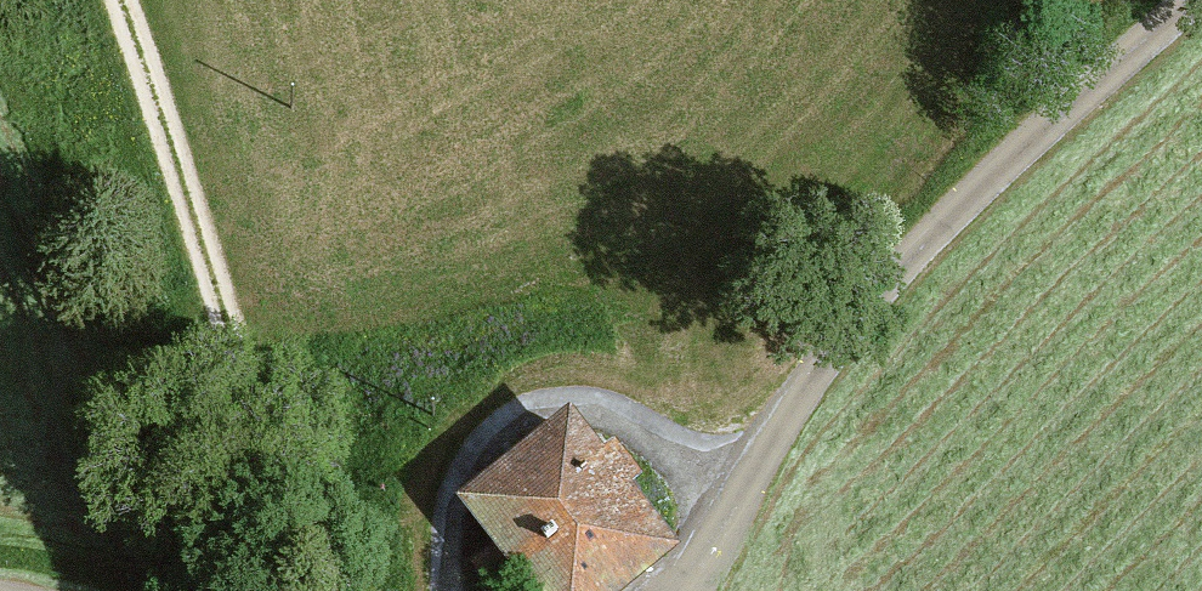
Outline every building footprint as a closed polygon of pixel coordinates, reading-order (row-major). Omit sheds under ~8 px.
[(514,590),(639,590),(685,557),(584,420),(457,512),(514,590)]
